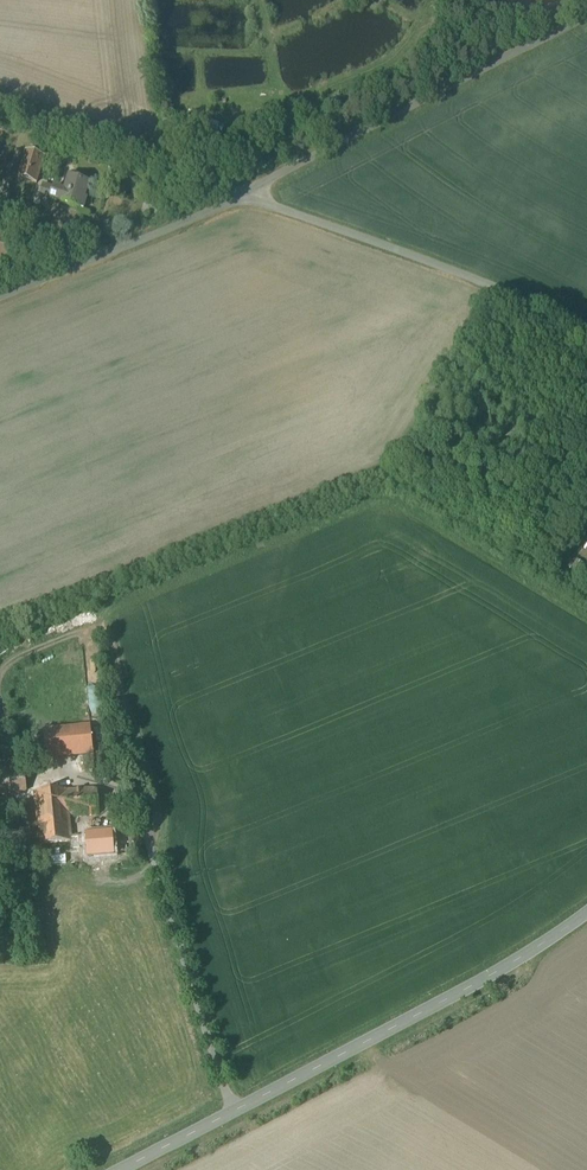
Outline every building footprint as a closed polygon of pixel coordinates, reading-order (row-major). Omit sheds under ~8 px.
[(49,148),(29,142),(9,206),(46,218),(51,201),(55,191),(37,185),(49,148)] [(4,174),(12,149),(0,145),(0,173),(4,174)] [(65,194),(55,191),(51,201),(61,204),(61,205),(81,212),(89,186),(70,179),(65,194)] [(98,727),(53,731),(56,764),(101,760),(98,727)] [(26,761),(0,763),(0,797),(29,794),(26,761)] [(74,819),(101,817),(100,791),(37,795),(41,845),(76,843),(74,819)] [(123,861),(121,833),(91,836),(91,841),(76,843),(41,845),(42,855),(80,852),(81,865),(123,861)]
